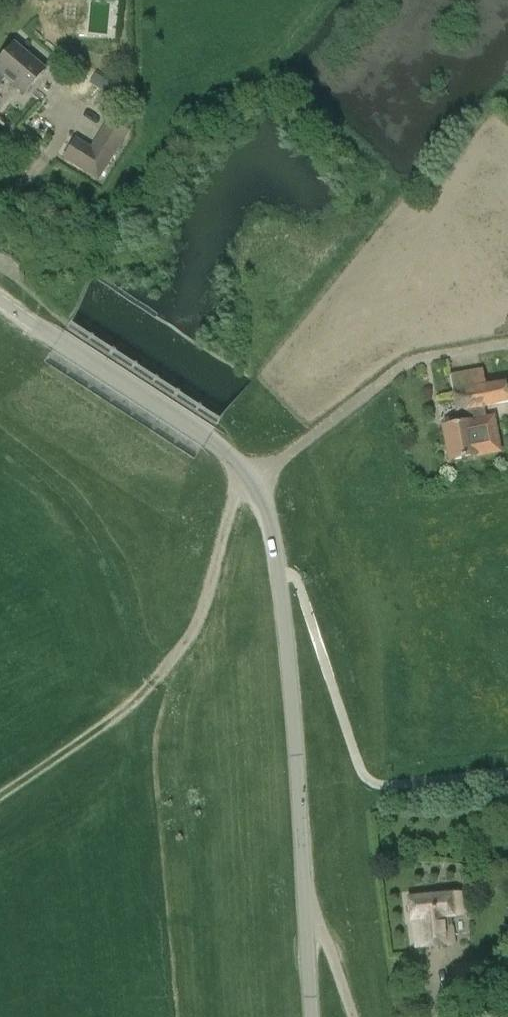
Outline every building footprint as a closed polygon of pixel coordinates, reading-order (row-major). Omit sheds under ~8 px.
[(13,44),(0,60),(0,87),(7,78),(25,93),(44,71),(13,44)] [(130,133),(109,120),(91,148),(76,138),(63,160),(99,182),(130,133)] [(457,412),(507,402),(507,395),(505,380),(485,384),(482,368),(450,374),(457,412)] [(468,421),(475,456),(500,452),(494,417),(468,421)] [(475,456),(468,421),(443,426),(449,461),(475,456)] [(455,915),(463,914),(461,894),(453,894),(453,893),(408,898),(410,921),(414,920),(417,948),(441,946),(453,945),(451,917),(455,916),(455,915)]
